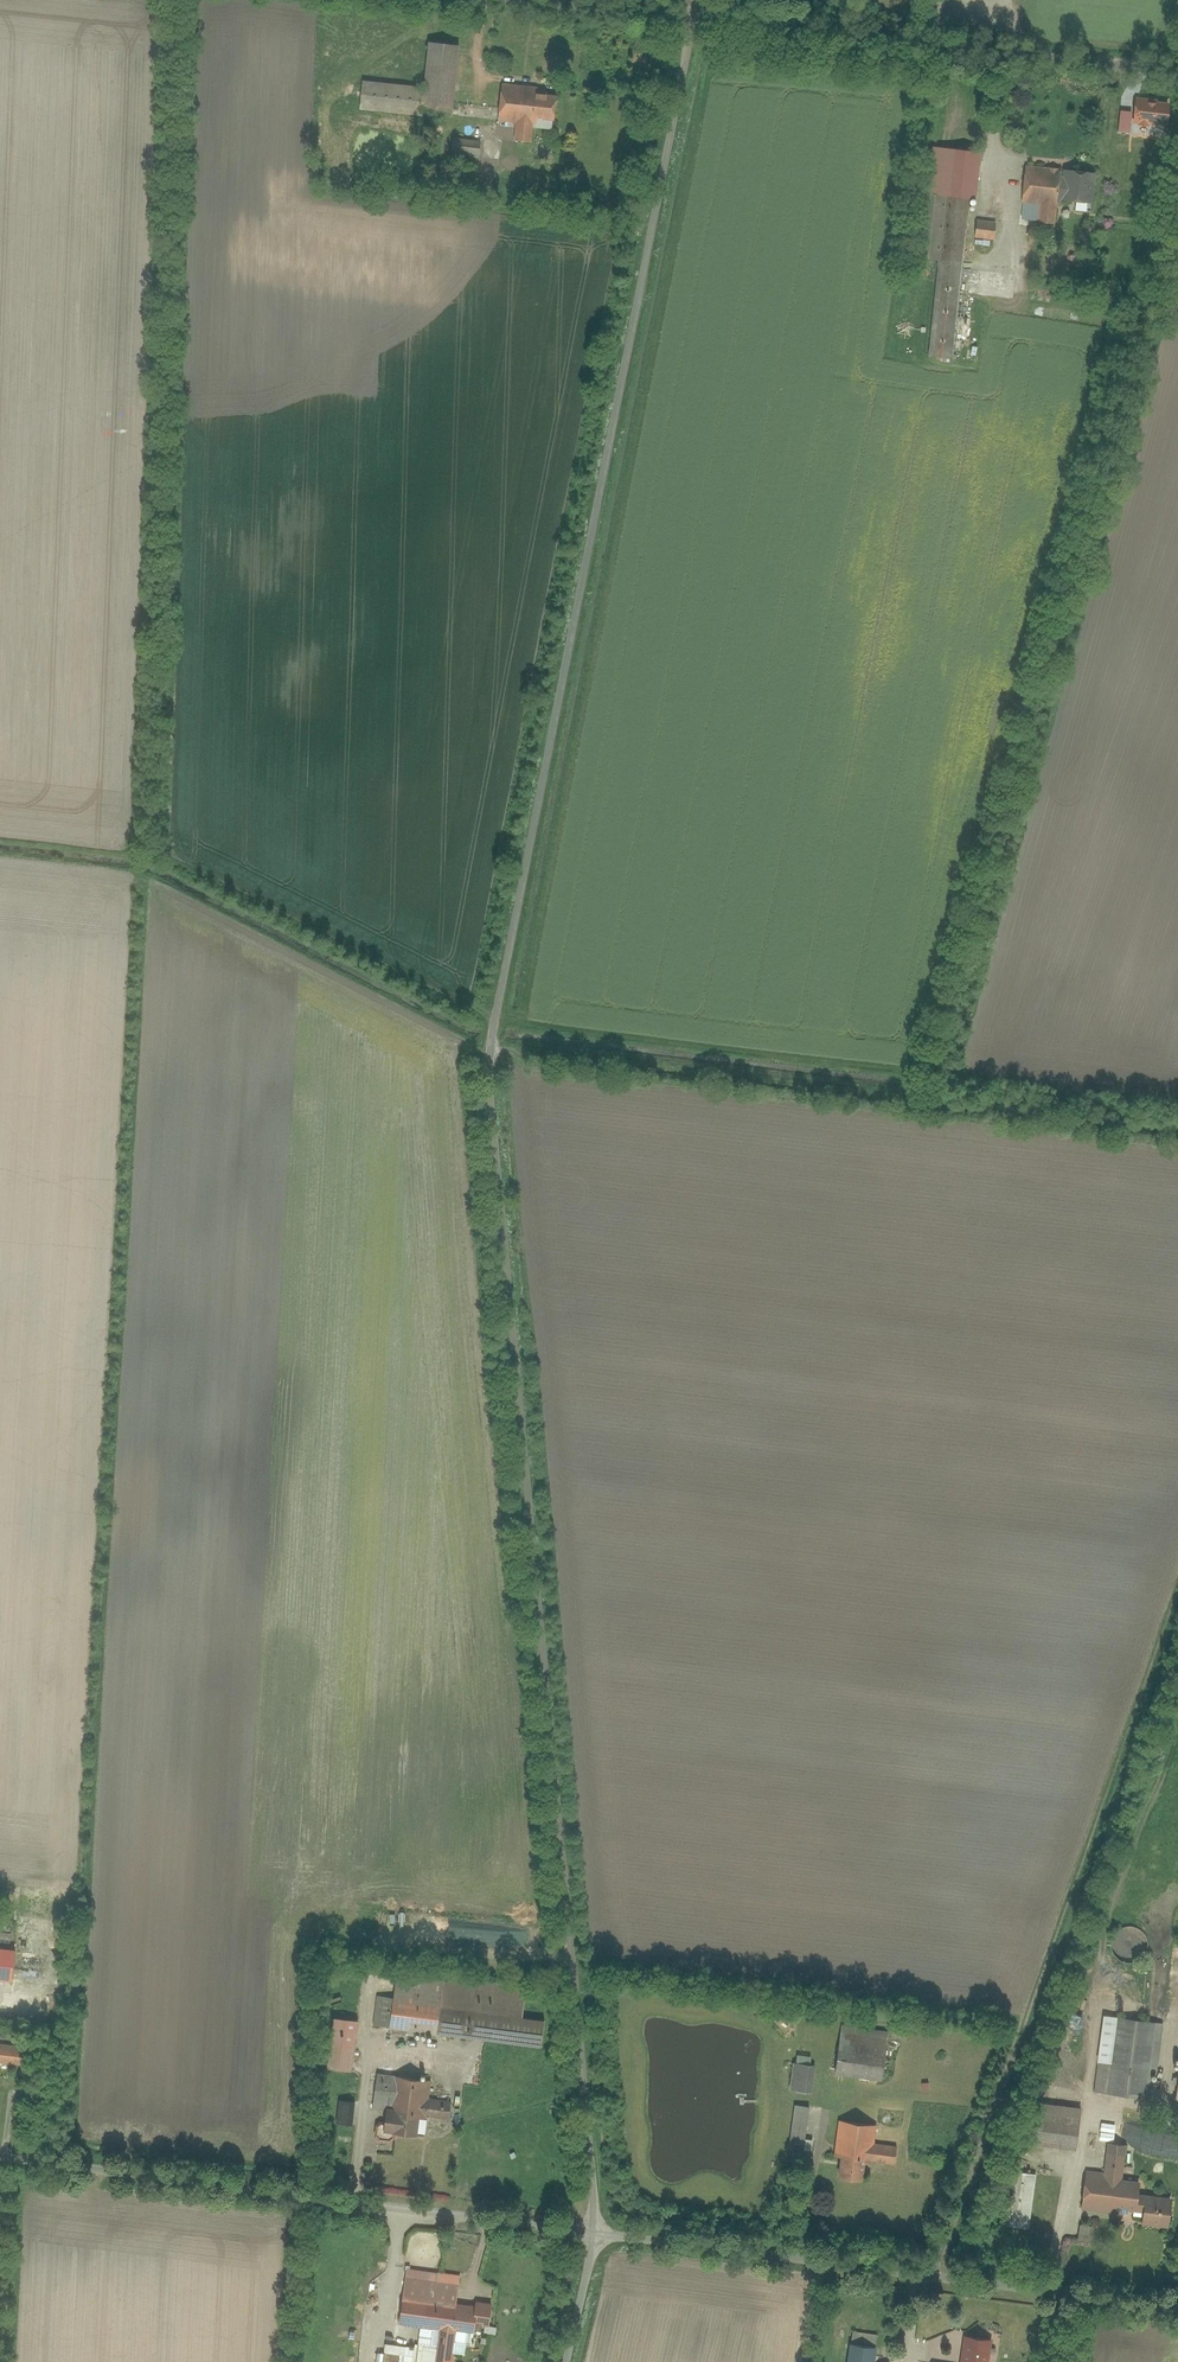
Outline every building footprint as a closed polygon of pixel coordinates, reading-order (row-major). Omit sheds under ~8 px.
[(454,117),(461,42),(428,39),(423,85),(363,80),(360,108),(454,117)] [(538,85),(502,82),(498,120),(516,122),(514,140),(532,141),(533,127),(553,129),(556,97),(547,97),(548,92),(537,91),(538,85)] [(980,151),(933,146),(928,191),(927,192),(970,197),(975,198),(980,151)] [(1095,172),(1024,165),(1019,220),(1056,224),(1059,200),(1092,203),(1095,172)] [(929,355),(954,357),(970,197),(927,192),(928,191),(922,190),(915,256),(939,258),(929,355)] [(995,222),(976,219),(974,238),(993,240),(995,222)] [(10,1981),(13,1949),(0,1948),(0,1980),(10,1981)] [(543,2015),(521,2012),(525,1983),(396,1966),(389,2023),(539,2043),(543,2015)] [(1061,2034),(1073,2039),(1092,1990),(1080,1985),(1061,2034)] [(350,2069),(357,2016),(326,2013),(320,2065),(350,2069)] [(1102,2021),(1092,2095),(1149,2102),(1159,2029),(1102,2021)] [(840,2024),(833,2070),(882,2077),(889,2031),(840,2024)] [(27,2070),(30,2049),(0,2045),(0,2066),(27,2070)] [(796,2053),(791,2088),(812,2091),(815,2064),(811,2064),(812,2055),(796,2053)] [(433,2079),(376,2072),(372,2106),(380,2107),(378,2122),(374,2124),(373,2134),(378,2140),(388,2141),(391,2137),(430,2141),(433,2119),(451,2121),(454,2099),(431,2096),(433,2079)] [(809,2104),(793,2102),(786,2147),(811,2151),(813,2139),(804,2138),(809,2104)] [(1037,2106),(1033,2150),(1075,2154),(1079,2110),(1037,2106)] [(862,2177),(864,2160),(895,2164),(898,2145),(874,2142),(877,2124),(839,2119),(831,2172),(862,2177)] [(337,2134),(337,2142),(349,2143),(350,2135),(337,2134)] [(1088,2174),(1084,2211),(1142,2217),(1140,2229),(1166,2232),(1169,2201),(1138,2198),(1140,2185),(1123,2183),(1127,2148),(1107,2146),(1104,2176),(1088,2174)] [(1011,2175),(1005,2230),(1030,2233),(1036,2177),(1011,2175)] [(1095,2238),(1096,2225),(1079,2223),(1078,2237),(1095,2238)] [(407,2267),(400,2323),(421,2326),(417,2361),(455,2361),(456,2351),(466,2352),(467,2342),(474,2342),(475,2331),(490,2332),(494,2301),(476,2299),(476,2303),(457,2301),(461,2276),(407,2267)] [(965,2334),(962,2361),(985,2361),(988,2337),(965,2334)] [(849,2342),(846,2361),(873,2361),(875,2346),(849,2342)]
